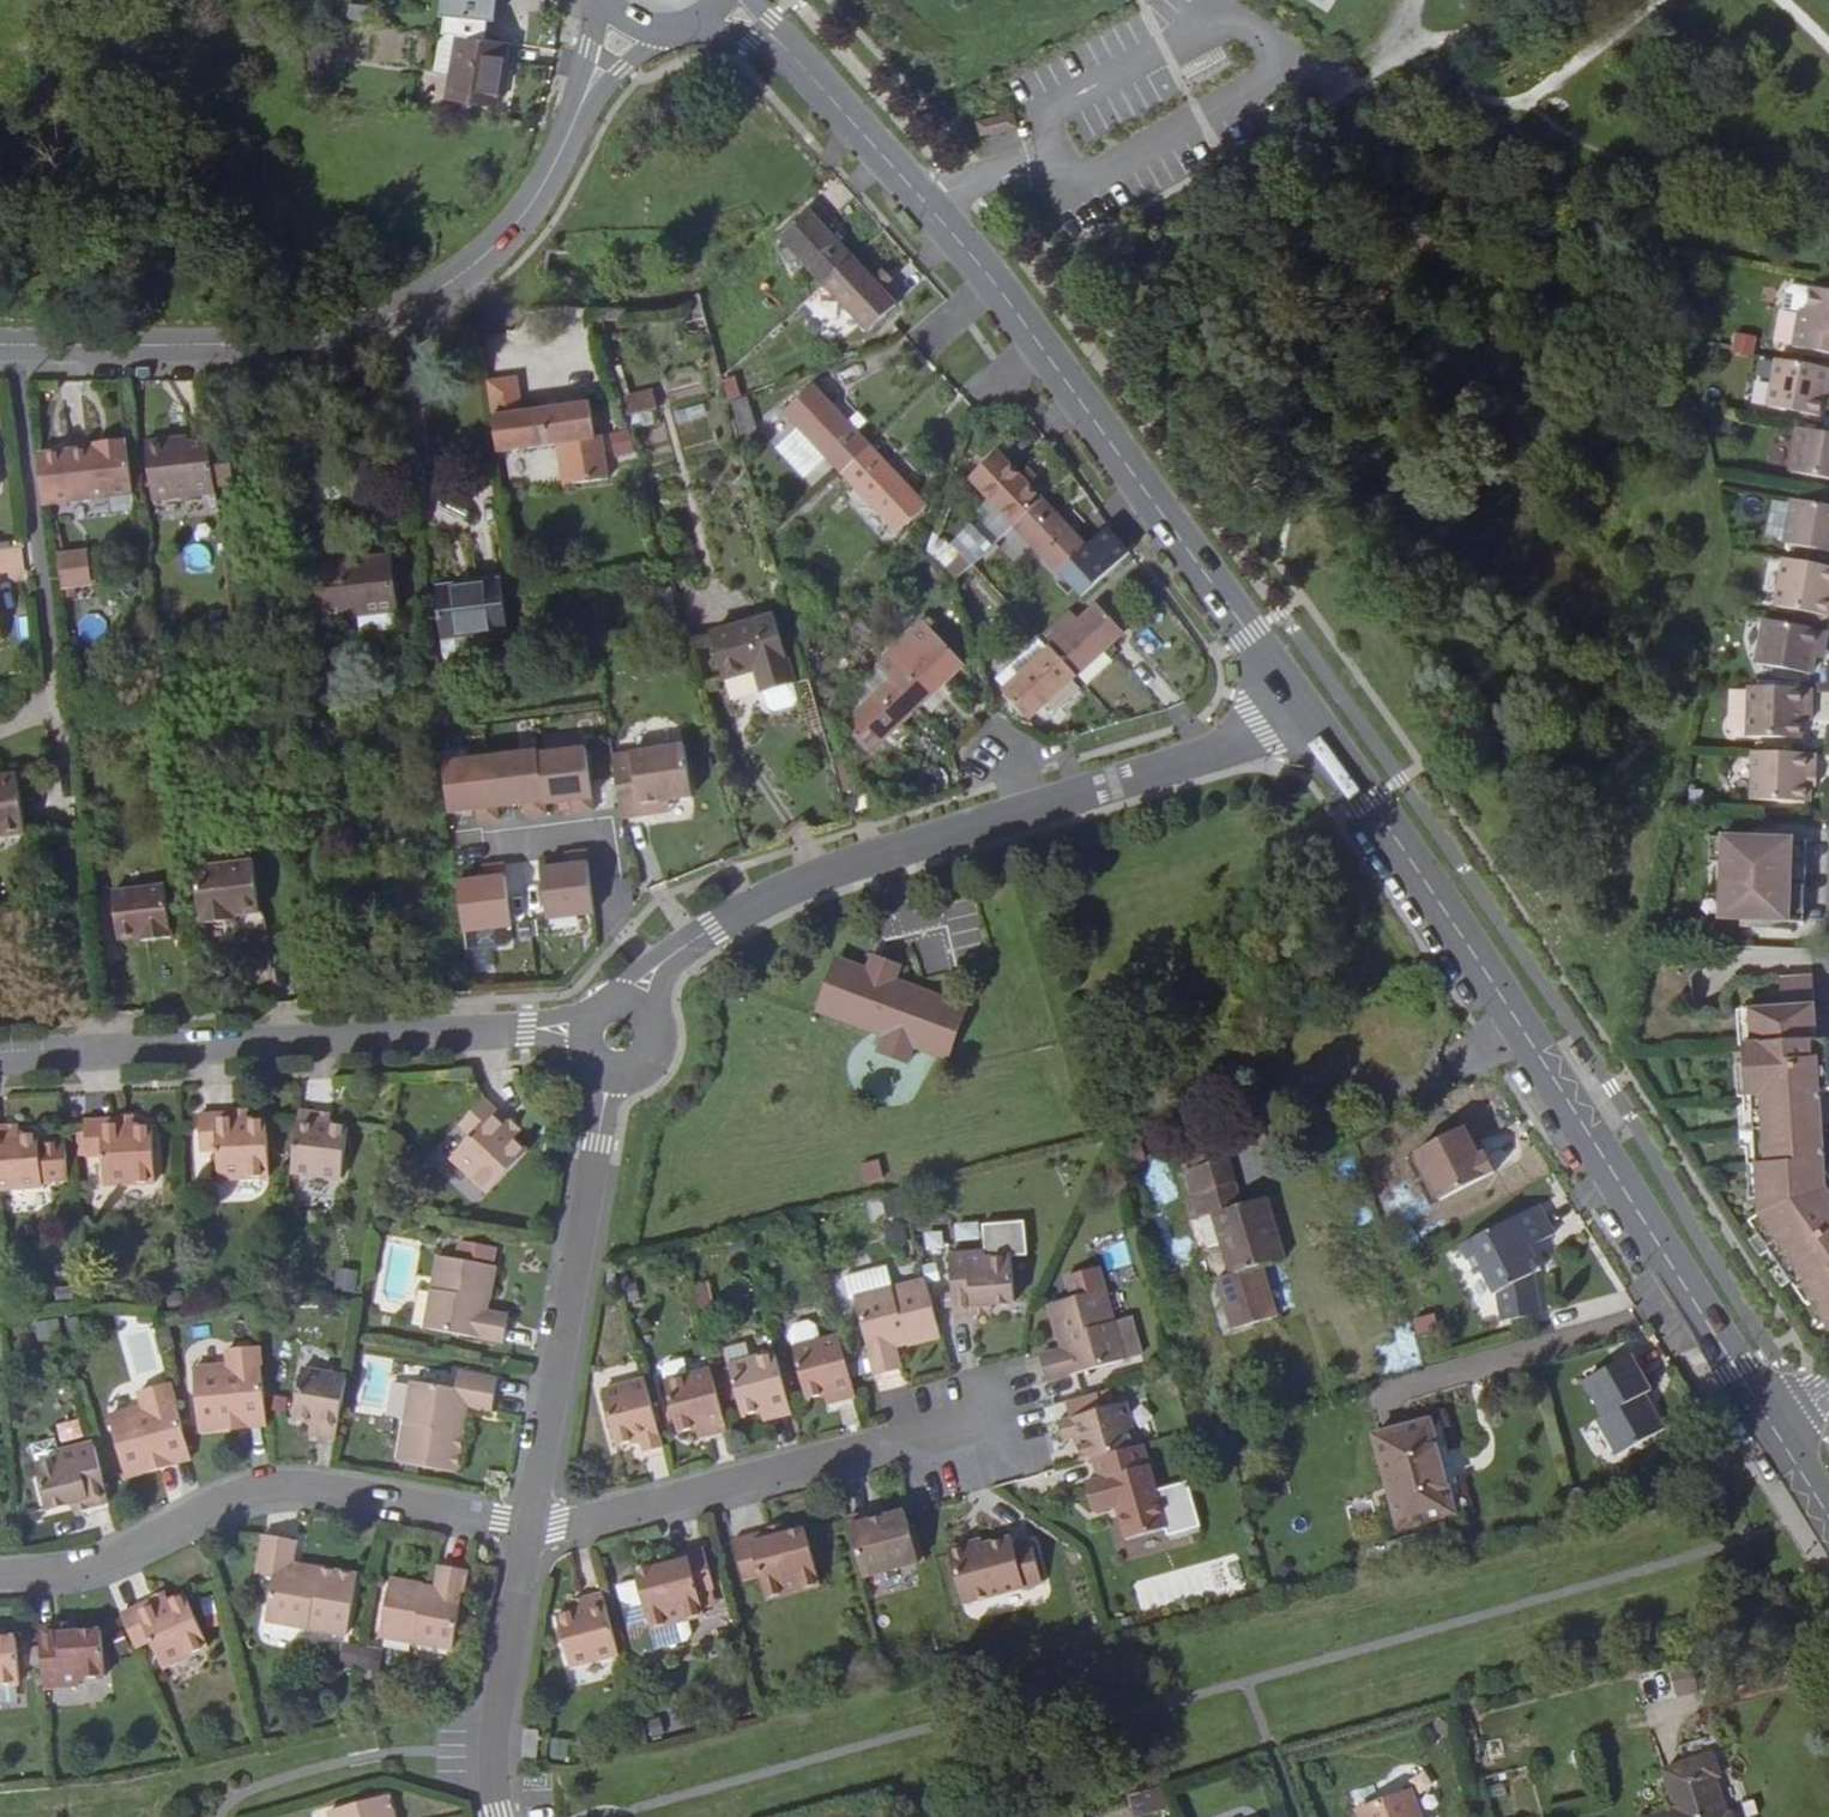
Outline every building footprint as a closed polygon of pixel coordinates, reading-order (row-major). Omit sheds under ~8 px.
[(444,34),(462,37),(486,40),(491,8),(497,9),(498,0),(448,0),(444,34)] [(502,106),(510,44),(486,40),(462,37),(454,99),(502,106)] [(981,131),(1016,128),(1014,104),(979,108),(981,131)] [(781,232),(823,279),(853,252),(810,206),(781,232)] [(853,252),(823,279),(866,326),(897,299),(853,252)] [(1796,303),(1802,304),(1807,279),(1789,275),(1782,280),(1778,300),(1796,303)] [(1807,279),(1802,304),(1796,303),(1788,340),(1828,347),(1828,284),(1807,279)] [(1776,352),(1766,399),(1819,410),(1821,395),(1824,380),(1828,381),(1828,362),(1776,352)] [(518,365),(484,369),(485,376),(486,383),(487,389),(488,396),(489,403),(490,410),(491,417),(491,423),(492,430),(493,437),(494,441),(558,432),(563,474),(607,468),(602,426),(594,427),(590,392),(522,401),(518,365)] [(783,406),(844,471),(873,443),(813,379),(783,406)] [(635,429),(660,421),(650,387),(624,396),(635,429)] [(744,392),(730,396),(736,423),(752,419),(744,392)] [(1798,420),(1791,462),(1828,469),(1828,425),(1798,420)] [(628,428),(606,434),(614,461),(636,455),(628,428)] [(208,495),(201,441),(170,444),(170,437),(144,440),(151,502),(208,495)] [(99,446),(36,454),(43,504),(134,492),(127,438),(105,441),(105,446),(99,446)] [(210,439),(201,441),(208,495),(217,495),(216,485),(210,445),(210,439)] [(232,442),(210,445),(216,485),(238,482),(232,442)] [(873,443),(844,471),(897,528),(927,501),(873,443)] [(974,472),(1024,528),(1056,502),(1004,444),(974,472)] [(1790,491),(1782,535),(1828,542),(1828,497),(1790,491)] [(89,510),(129,509),(129,498),(88,500),(89,510)] [(1056,502),(1024,528),(1062,572),(1092,543),(1056,502)] [(969,565),(993,548),(975,523),(951,539),(969,565)] [(1781,546),(1771,593),(1827,604),(1828,595),(1828,589),(1827,588),(1828,580),(1828,556),(1781,546)] [(6,548),(4,569),(21,571),(23,550),(6,548)] [(361,562),(393,558),(392,550),(360,554),(361,562)] [(322,587),(395,576),(393,558),(361,562),(360,554),(319,558),(322,587)] [(89,556),(60,557),(60,589),(89,589),(89,556)] [(499,574),(434,583),(440,635),(506,626),(499,574)] [(398,605),(395,576),(322,587),(326,614),(398,605)] [(1057,644),(1085,673),(1131,628),(1104,599),(1085,617),(1057,644)] [(1826,623),(1764,611),(1755,655),(1810,664),(1812,649),(1814,638),(1824,640),(1826,623)] [(1079,612),(1051,636),(1057,644),(1085,617),(1079,612)] [(780,620),(739,631),(752,678),(758,700),(800,688),(780,620)] [(888,677),(919,707),(971,661),(941,630),(888,677)] [(752,678),(739,631),(715,637),(728,685),(752,678)] [(1034,716),(1085,673),(1057,644),(1051,636),(1004,680),(1034,716)] [(1814,638),(1812,649),(1822,650),(1824,640),(1814,638)] [(872,749),(919,707),(888,677),(844,717),(872,749)] [(1809,682),(1747,678),(1744,728),(1796,731),(1797,713),(1798,698),(1809,698),(1809,682)] [(1798,698),(1797,713),(1808,714),(1809,698),(1798,698)] [(1811,745),(1749,743),(1746,792),(1803,795),(1804,779),(1800,778),(1801,764),(1810,764),(1811,745)] [(685,746),(612,757),(613,760),(614,766),(615,773),(616,780),(616,786),(618,793),(619,800),(620,806),(621,813),(622,820),(662,814),(660,803),(669,802),(693,798),(685,746)] [(585,753),(537,760),(544,806),(545,809),(573,804),(574,816),(594,813),(585,753)] [(537,760),(490,767),(497,813),(525,809),(527,820),(546,817),(545,809),(544,806),(537,760)] [(1800,778),(1804,779),(1809,779),(1810,764),(1801,764),(1800,778)] [(490,767),(442,774),(447,821),(478,816),(479,828),(499,825),(497,813),(490,767)] [(25,832),(17,773),(0,775),(0,835),(25,832)] [(670,813),(669,802),(660,803),(662,814),(670,813)] [(1719,851),(1720,826),(1706,825),(1705,850),(1719,851)] [(1796,828),(1720,826),(1719,851),(1718,882),(1718,910),(1793,912),(1794,893),(1788,892),(1789,846),(1796,847),(1796,828)] [(1804,847),(1796,847),(1789,846),(1788,892),(1794,893),(1803,893),(1804,847)] [(538,877),(544,926),(591,920),(584,859),(565,862),(566,873),(538,877)] [(253,863),(199,869),(205,923),(259,917),(253,863)] [(483,887),(455,889),(461,940),(509,934),(502,873),(482,875),(483,887)] [(1718,910),(1718,882),(1705,882),(1704,909),(1718,910)] [(167,888),(118,895),(125,944),(173,938),(167,888)] [(1803,893),(1794,893),(1793,912),(1802,912),(1803,893)] [(868,969),(845,960),(825,1012),(885,1036),(882,1044),(912,1056),(916,1048),(944,1059),(965,1007),(899,981),(902,973),(872,961),(868,969)] [(1755,1209),(1809,1293),(1811,1292),(1828,1318),(1828,1317),(1828,1187),(1825,1177),(1828,1174),(1828,1170),(1823,1162),(1818,1087),(1828,1086),(1827,1067),(1812,1069),(1811,1055),(1827,1055),(1826,1035),(1813,1036),(1810,973),(1779,975),(1779,1004),(1751,1005),(1752,1041),(1743,1041),(1745,1090),(1751,1090),(1761,1204),(1755,1209)] [(505,1131),(510,1125),(483,1100),(460,1125),(472,1136),(451,1158),(488,1193),(527,1152),(505,1131)] [(318,1113),(299,1110),(298,1117),(297,1123),(296,1130),(296,1137),(295,1144),(294,1151),(293,1157),(292,1164),(291,1171),(291,1173),(341,1179),(347,1127),(317,1123),(318,1113)] [(218,1179),(269,1176),(266,1120),(236,1122),(235,1114),(199,1116),(200,1150),(217,1149),(218,1179)] [(104,1185),(155,1183),(152,1126),(121,1128),(121,1120),(84,1122),(86,1156),(102,1155),(104,1185)] [(18,1125),(7,1126),(7,1136),(19,1135),(18,1125)] [(1465,1125),(1416,1149),(1442,1200),(1496,1173),(1485,1151),(1480,1154),(1465,1125)] [(0,1126),(0,1189),(42,1186),(42,1182),(69,1180),(66,1143),(39,1145),(38,1134),(19,1135),(7,1136),(7,1126),(0,1126)] [(1231,1154),(1185,1170),(1201,1219),(1213,1216),(1232,1273),(1210,1282),(1227,1333),(1285,1314),(1270,1270),(1296,1262),(1274,1195),(1248,1204),(1231,1154)] [(879,1162),(859,1165),(861,1184),(882,1181),(879,1162)] [(1531,1260),(1538,1256),(1531,1245),(1555,1233),(1539,1204),(1464,1243),(1478,1272),(1484,1270),(1496,1291),(1499,1290),(1507,1322),(1543,1313),(1534,1272),(1531,1260)] [(1809,1293),(1755,1209),(1751,1212),(1804,1295),(1809,1293)] [(954,1315),(973,1313),(973,1306),(990,1305),(1014,1303),(1011,1257),(986,1259),(985,1253),(949,1256),(954,1315)] [(1543,1267),(1538,1256),(1531,1260),(1534,1272),(1543,1267)] [(426,1329),(504,1343),(507,1324),(475,1319),(479,1298),(489,1300),(495,1266),(438,1257),(426,1329)] [(356,1291),(357,1270),(335,1270),(335,1291),(356,1291)] [(940,1336),(926,1280),(855,1299),(875,1376),(893,1372),(885,1340),(905,1335),(907,1344),(940,1336)] [(1049,1305),(1058,1338),(1068,1335),(1073,1355),(1042,1363),(1047,1381),(1124,1360),(1118,1336),(1104,1289),(1049,1305)] [(973,1306),(973,1313),(991,1312),(990,1305),(973,1306)] [(814,1322),(789,1326),(792,1345),(816,1341),(814,1322)] [(1133,1332),(1118,1336),(1124,1360),(1140,1356),(1133,1332)] [(885,1340),(893,1372),(901,1369),(895,1348),(907,1344),(905,1335),(885,1340)] [(1068,1335),(1058,1338),(1062,1350),(1040,1356),(1042,1363),(1073,1355),(1068,1335)] [(837,1403),(856,1398),(855,1393),(840,1337),(793,1349),(806,1399),(828,1393),(834,1392),(837,1403)] [(248,1426),(266,1425),(266,1421),(265,1408),(263,1394),(259,1347),(227,1350),(228,1366),(193,1369),(199,1427),(237,1424),(237,1418),(247,1417),(248,1426)] [(1649,1391),(1638,1352),(1586,1368),(1598,1407),(1591,1409),(1603,1447),(1654,1432),(1643,1393),(1649,1391)] [(773,1419),(791,1415),(791,1412),(782,1380),(776,1353),(729,1366),(742,1417),(764,1411),(770,1409),(773,1419)] [(317,1435),(336,1437),(337,1431),(346,1378),(302,1370),(293,1420),(319,1424),(317,1435)] [(723,1413),(711,1370),(664,1382),(678,1433),(700,1427),(706,1426),(708,1436),(727,1431),(726,1426),(724,1420),(723,1413)] [(398,1463),(457,1473),(469,1408),(492,1412),(498,1380),(459,1373),(456,1389),(412,1381),(398,1463)] [(654,1411),(645,1380),(602,1391),(616,1446),(641,1440),(644,1453),(663,1448),(655,1418),(654,1411)] [(182,1429),(170,1383),(138,1392),(143,1407),(109,1417),(125,1473),(162,1463),(160,1457),(170,1455),(173,1464),(191,1459),(184,1435),(182,1429)] [(834,1392),(828,1393),(831,1404),(837,1403),(834,1392)] [(1094,1458),(1137,1446),(1125,1403),(1058,1422),(1063,1441),(1076,1437),(1083,1462),(1094,1458)] [(767,1421),(773,1419),(770,1409),(764,1411),(767,1421)] [(1438,1446),(1456,1512),(1467,1509),(1443,1416),(1376,1433),(1400,1527),(1451,1513),(1434,1447),(1438,1446)] [(706,1426),(700,1427),(703,1437),(708,1436),(706,1426)] [(100,1467),(93,1444),(58,1452),(60,1458),(35,1465),(46,1510),(87,1499),(89,1506),(106,1502),(108,1502),(101,1474),(100,1467)] [(1137,1446),(1094,1458),(1099,1479),(1085,1483),(1093,1512),(1116,1505),(1126,1540),(1166,1528),(1143,1444),(1137,1446)] [(1451,1513),(1456,1512),(1438,1446),(1434,1447),(1451,1513)] [(886,1517),(884,1510),(869,1514),(870,1521),(886,1517)] [(906,1512),(886,1517),(870,1521),(869,1514),(848,1519),(864,1579),(920,1564),(906,1512)] [(772,1540),(786,1536),(784,1525),(769,1529),(770,1532),(772,1540)] [(806,1531),(786,1536),(772,1540),(770,1532),(733,1541),(743,1580),(759,1576),(765,1599),(819,1586),(806,1531)] [(347,1634),(357,1576),(292,1564),(296,1541),(264,1536),(257,1574),(273,1577),(266,1621),(347,1634)] [(1012,1548),(1009,1538),(980,1546),(964,1550),(963,1545),(950,1548),(947,1554),(960,1604),(1040,1583),(1030,1543),(1012,1548)] [(980,1546),(979,1541),(963,1545),(964,1550),(980,1546)] [(669,1566),(655,1569),(636,1575),(650,1629),(704,1615),(698,1592),(715,1588),(704,1548),(668,1558),(669,1566)] [(652,1559),(655,1569),(669,1566),(668,1558),(667,1555),(652,1559)] [(442,1599),(448,1568),(437,1565),(434,1587),(424,1585),(422,1595),(442,1599)] [(452,1649),(466,1570),(448,1568),(442,1599),(422,1595),(424,1585),(390,1580),(380,1637),(452,1649)] [(619,1654),(603,1593),(584,1598),(587,1609),(580,1610),(557,1616),(570,1667),(619,1654)] [(154,1601),(121,1615),(122,1618),(130,1636),(135,1646),(149,1640),(161,1667),(208,1647),(185,1595),(158,1607),(154,1601)] [(587,1609),(584,1598),(577,1600),(580,1610),(587,1609)] [(58,1627),(39,1629),(39,1630),(43,1688),(79,1685),(79,1679),(105,1677),(101,1631),(59,1634),(58,1627)] [(19,1683),(15,1638),(0,1639),(0,1685),(19,1683)] [(1710,1789),(1720,1785),(1712,1763),(1662,1777),(1672,1812),(1653,1816),(1720,1816),(1710,1789)] [(1362,1807),(1366,1816),(1419,1816),(1409,1790),(1362,1807)] [(387,1796),(330,1812),(331,1816),(393,1816),(387,1796)]
